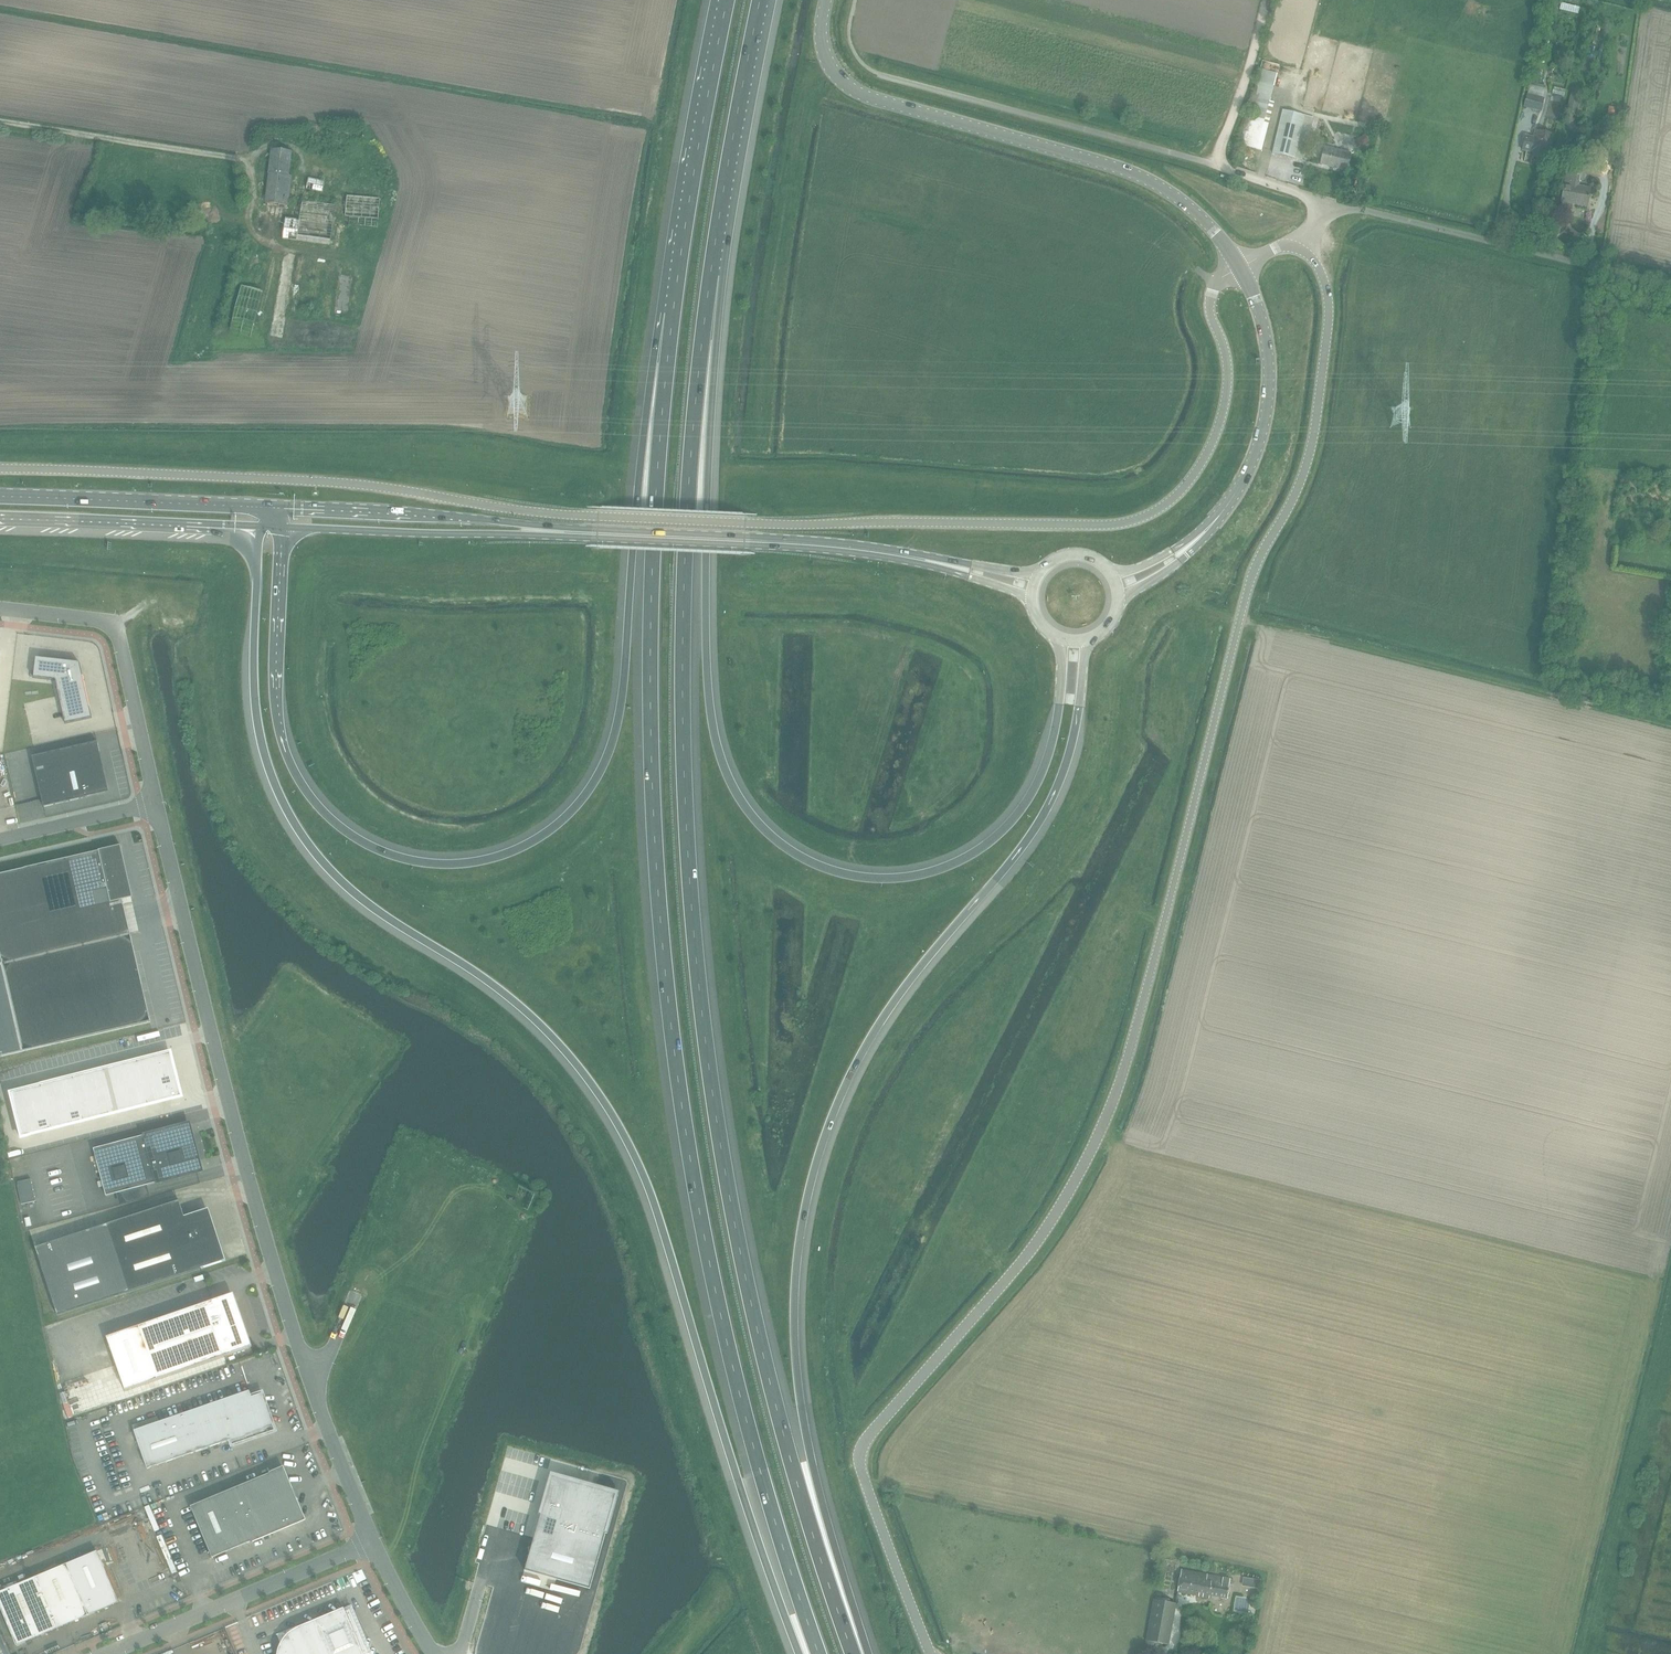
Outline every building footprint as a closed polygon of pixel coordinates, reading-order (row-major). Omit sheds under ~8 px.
[(1259,69),(1243,134),(1241,145),(1262,150),(1273,103),(1270,102),(1277,73),(1259,69)] [(1561,92),(1573,91),(1572,83),(1560,85),(1561,92)] [(1572,93),(1567,110),(1577,113),(1581,96),(1572,93)] [(1541,111),(1544,99),(1528,95),(1525,108),(1541,111)] [(1283,110),(1275,142),(1273,153),(1302,160),(1305,148),(1306,148),(1314,118),(1283,110)] [(1526,136),(1525,139),(1522,150),(1548,156),(1553,135),(1536,131),(1534,138),(1526,136)] [(1325,147),(1323,154),(1320,165),(1346,171),(1351,153),(1325,147)] [(1567,147),(1565,158),(1583,161),(1584,150),(1567,147)] [(266,203),(289,206),(292,176),(289,176),(292,152),(272,150),(266,203)] [(1274,171),(1302,181),(1306,169),(1278,159),(1274,171)] [(363,176),(364,164),(341,163),(341,175),(363,176)] [(1564,184),(1563,191),(1561,202),(1587,206),(1590,189),(1578,187),(1580,176),(1566,174),(1565,184),(1564,184)] [(308,178),(306,189),(323,192),(325,182),(308,178)] [(347,196),(346,216),(379,219),(380,199),(347,196)] [(300,220),(286,218),(283,239),(330,245),(336,206),(302,201),(300,220)] [(1219,233),(1228,227),(1224,221),(1215,227),(1219,233)] [(1661,550),(1663,558),(1670,555),(1670,549),(1670,547),(1661,550)] [(36,658),(34,678),(56,681),(65,724),(92,718),(90,706),(87,707),(84,695),(87,694),(80,663),(36,658)] [(33,757),(44,807),(88,797),(87,795),(106,790),(102,771),(104,771),(98,742),(33,757)] [(21,1052),(151,1022),(131,934),(87,944),(80,914),(124,904),(123,900),(121,893),(129,891),(129,893),(130,893),(121,852),(121,853),(119,848),(121,847),(121,846),(99,851),(0,874),(0,1056),(21,1052)] [(161,1055),(9,1093),(20,1137),(172,1099),(181,1096),(170,1053),(161,1055)] [(139,1137),(94,1149),(102,1181),(104,1186),(106,1196),(158,1183),(198,1172),(192,1150),(196,1149),(189,1124),(139,1137)] [(17,1183),(22,1204),(36,1201),(31,1180),(17,1183)] [(108,1224),(36,1248),(58,1315),(130,1292),(226,1261),(224,1255),(221,1256),(207,1213),(186,1220),(185,1217),(179,1201),(108,1224)] [(252,1347),(251,1344),(250,1344),(243,1322),(242,1323),(240,1317),(241,1317),(235,1299),(215,1305),(214,1300),(107,1336),(125,1390),(252,1347)] [(231,1440),(233,1446),(275,1431),(262,1393),(252,1397),(250,1391),(134,1431),(147,1469),(231,1440)] [(270,1473),(191,1506),(212,1558),(251,1542),(251,1543),(253,1542),(254,1542),(253,1541),(304,1519),(296,1499),(297,1498),(293,1489),(293,1488),(292,1489),(283,1468),(272,1472),(272,1471),(271,1471),(271,1472),(269,1472),(270,1473)] [(550,1481),(525,1570),(590,1588),(615,1499),(611,1498),(612,1493),(556,1477),(554,1482),(550,1481)] [(97,1551),(67,1564),(88,1615),(119,1602),(97,1551)] [(1180,1562),(1163,1558),(1157,1591),(1174,1594),(1180,1562)] [(67,1564),(36,1577),(58,1628),(88,1615),(67,1564)] [(1182,1570),(1180,1581),(1178,1592),(1209,1598),(1210,1595),(1227,1598),(1231,1579),(1182,1570)] [(36,1577),(0,1592),(0,1606),(17,1645),(58,1628),(36,1577)] [(1176,1603),(1154,1599),(1153,1600),(1154,1600),(1147,1640),(1146,1640),(1146,1641),(1169,1645),(1169,1644),(1168,1644),(1176,1604),(1176,1603)] [(359,1636),(363,1635),(364,1636),(363,1634),(361,1631),(360,1628),(360,1625),(359,1625),(360,1628),(356,1629),(348,1611),(346,1612),(344,1608),(298,1627),(298,1626),(277,1634),(281,1644),(280,1646),(279,1649),(277,1653),(366,1653),(359,1636)]
